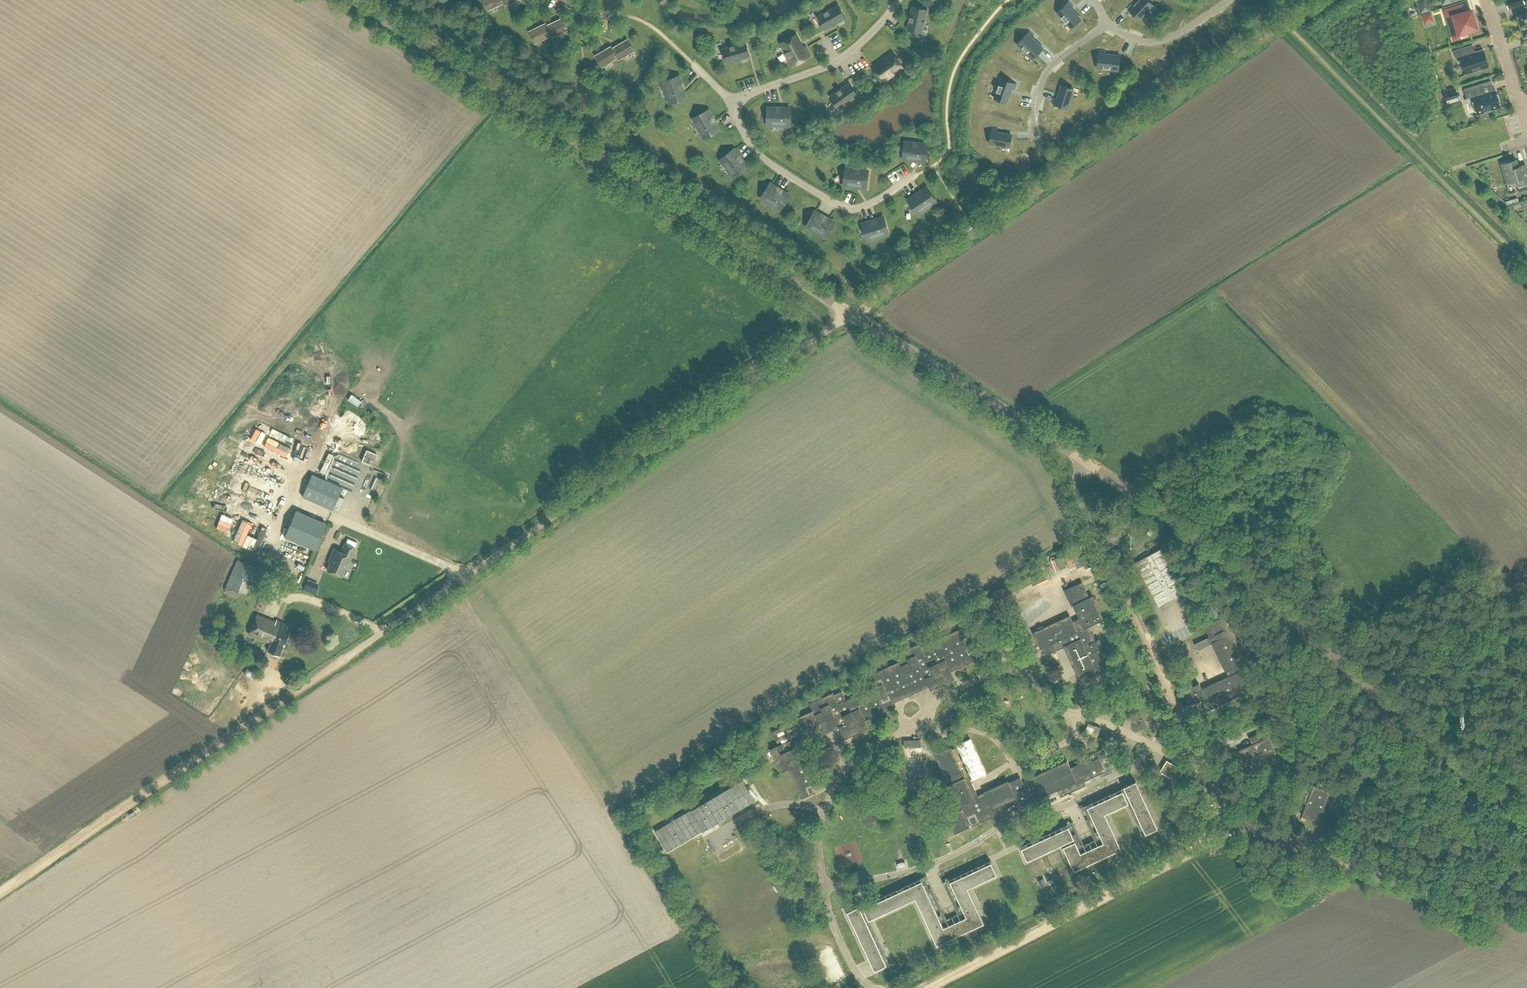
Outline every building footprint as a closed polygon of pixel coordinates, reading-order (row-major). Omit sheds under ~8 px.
[(503,0),(484,0),(488,9),(504,2),(503,0)] [(1128,9),(1139,19),(1153,4),(1148,0),(1140,0),(1134,6),(1132,5),(1128,9)] [(1069,1),(1057,12),(1071,28),(1081,19),(1071,7),(1073,5),(1069,1)] [(846,18),(838,4),(817,16),(824,30),(846,18)] [(928,9),(912,5),(907,30),(922,33),(928,9)] [(1460,13),(1457,5),(1444,9),(1448,21),(1454,19),(1459,33),(1477,27),(1471,9),(1460,13)] [(1523,37),(1526,36),(1526,38),(1526,5),(1525,6),(1526,12),(1517,16),(1523,37)] [(1430,12),(1420,15),(1423,25),(1433,22),(1430,12)] [(557,20),(546,26),(550,35),(551,37),(567,30),(562,18),(557,20)] [(550,35),(546,26),(545,24),(529,31),(534,43),(550,35)] [(1029,31),(1017,44),(1033,59),(1043,48),(1032,37),(1034,35),(1029,31)] [(796,35),(781,43),(793,65),(810,56),(805,47),(803,48),(796,35)] [(611,49),(617,58),(618,60),(633,51),(626,40),(611,49)] [(727,64),(750,56),(746,41),(722,48),(727,64)] [(1474,52),(1472,44),(1454,49),(1456,58),(1461,57),(1465,72),(1488,65),(1483,49),(1474,52)] [(818,49),(821,59),(830,56),(826,46),(818,49)] [(617,58),(611,49),(610,47),(595,56),(601,67),(617,58)] [(1099,50),(1097,68),(1118,71),(1120,55),(1105,54),(1105,51),(1099,50)] [(882,82),(903,67),(892,52),(883,58),(884,60),(873,68),(882,82)] [(670,103),(686,97),(679,76),(663,81),(670,103)] [(1001,78),(994,98),(1007,103),(1012,88),(1015,89),(1016,84),(1001,78)] [(829,97),(838,110),(859,95),(849,82),(829,97)] [(1496,90),(1484,94),(1481,83),(1464,88),(1467,99),(1472,97),(1477,114),(1479,113),(1481,115),(1487,113),(1488,110),(1501,107),(1496,90)] [(1054,98),(1052,104),(1067,108),(1074,89),(1061,85),(1057,99),(1054,98)] [(1449,102),(1462,100),(1461,94),(1458,94),(1457,88),(1453,89),(1454,95),(1448,96),(1449,102)] [(767,108),(767,124),(790,125),(790,108),(767,108)] [(704,138),(719,130),(708,110),(693,118),(704,138)] [(992,128),(989,143),(1009,147),(1012,134),(997,132),(998,129),(992,128)] [(903,158),(926,161),(927,144),(905,142),(903,158)] [(734,177),(747,167),(733,149),(720,159),(734,177)] [(1516,159),(1501,164),(1507,182),(1515,180),(1517,185),(1526,182),(1526,171),(1525,164),(1518,166),(1516,159)] [(844,185),(866,187),(868,171),(845,169),(844,185)] [(761,197),(780,209),(789,196),(770,183),(761,197)] [(908,200),(917,214),(936,201),(927,187),(922,191),(908,200)] [(834,222),(814,211),(807,226),(827,236),(834,222)] [(884,217),(862,224),(867,240),(889,232),(884,217)] [(354,396),(351,402),(361,406),(363,400),(354,396)] [(350,410),(343,420),(351,426),(358,416),(350,410)] [(362,441),(372,426),(363,420),(353,434),(362,441)] [(375,469),(379,461),(369,456),(365,463),(375,469)] [(341,482),(344,470),(334,468),(331,480),(341,482)] [(323,479),(313,474),(302,497),(333,511),(343,488),(323,479)] [(326,523),(295,510),(284,537),(314,550),(326,523)] [(356,548),(344,543),(341,550),(334,547),(330,557),(331,557),(326,569),(340,575),(347,559),(350,561),(356,548)] [(1162,548),(1135,563),(1158,607),(1186,592),(1162,548)] [(1094,564),(1089,552),(1080,556),(1085,568),(1094,564)] [(260,569),(238,559),(225,590),(239,597),(242,592),(247,594),(252,582),(254,583),(260,569)] [(1076,589),(1074,585),(1064,590),(1072,605),(1074,604),(1081,619),(1073,623),(1070,615),(1043,627),(1042,626),(1038,628),(1039,629),(1033,632),(1040,648),(1044,646),(1046,649),(1044,650),(1046,655),(1064,646),(1079,677),(1100,667),(1102,671),(1108,668),(1109,670),(1116,667),(1113,660),(1106,663),(1099,648),(1103,647),(1099,639),(1095,640),(1089,625),(1104,618),(1093,595),(1089,597),(1084,585),(1076,589)] [(279,623),(257,614),(249,634),(270,642),(267,650),(279,655),(289,630),(286,629),(288,624),(280,621),(279,623)] [(1245,662),(1224,615),(1204,625),(1225,671),(1228,670),(1230,675),(1202,688),(1199,683),(1185,689),(1192,702),(1201,698),(1206,710),(1253,688),(1242,664),(1245,662)] [(965,636),(961,628),(921,646),(919,643),(896,653),(899,661),(871,674),(878,689),(848,703),(842,690),(834,694),(833,692),(810,702),(813,710),(784,723),(785,725),(772,731),(778,745),(771,748),(782,772),(789,768),(802,797),(814,791),(812,785),(819,782),(800,740),(838,723),(845,738),(868,727),(864,719),(893,706),(892,703),(929,685),(931,689),(954,678),(951,670),(979,657),(974,645),(968,648),(963,637),(965,636)] [(1091,723),(1088,733),(1099,736),(1102,727),(1091,723)] [(1261,739),(1258,733),(1249,737),(1252,743),(1239,749),(1247,768),(1256,764),(1255,762),(1276,752),(1268,736),(1261,739)] [(971,775),(973,780),(986,773),(970,738),(957,744),(961,753),(959,754),(961,758),(963,757),(968,770),(967,771),(969,776),(971,775)] [(952,748),(951,746),(935,753),(945,776),(944,777),(948,785),(949,785),(960,809),(947,815),(955,832),(969,826),(968,824),(971,823),(972,825),(991,816),(992,818),(1000,814),(999,812),(1003,810),(1000,805),(1016,798),(1019,806),(1031,800),(1020,777),(1009,782),(1008,780),(984,791),(985,793),(978,796),(969,776),(967,771),(961,758),(959,754),(956,747),(952,748)] [(1113,767),(1104,747),(1096,751),(1098,757),(1093,759),(1092,757),(1070,767),(1067,759),(1033,775),(1042,795),(1057,788),(1061,795),(1079,787),(1077,781),(1082,778),(1083,780),(1113,767)] [(1167,760),(1160,771),(1176,781),(1184,770),(1167,760)] [(1124,786),(1145,833),(1158,828),(1136,780),(1124,786)] [(1330,791),(1313,784),(1311,792),(1305,789),(1301,799),(1307,801),(1302,815),(1319,821),(1330,791)] [(1123,790),(1087,807),(1103,841),(1081,852),(1075,840),(1063,846),(1074,870),(1121,848),(1105,813),(1128,802),(1123,790)] [(1021,848),(1027,860),(1074,838),(1068,826),(1021,848)] [(1060,846),(1028,861),(1030,864),(1062,850),(1060,846)] [(854,852),(843,855),(846,867),(857,864),(854,852)] [(869,919),(915,898),(937,944),(984,922),(968,887),(997,874),(991,862),(950,881),(966,916),(943,926),(922,880),(863,907),(869,919)] [(981,886),(1000,878),(999,875),(980,883),(981,886)] [(859,905),(847,911),(874,970),(887,964),(859,905)]
